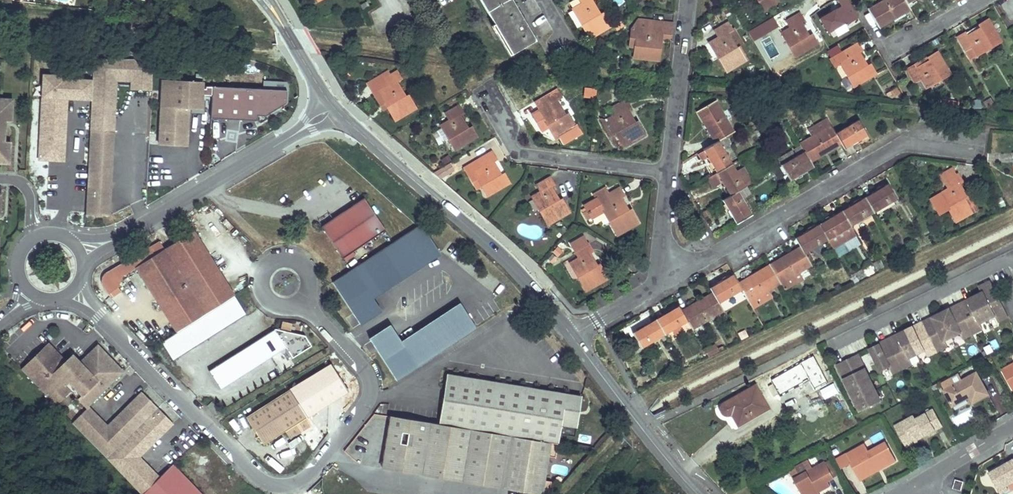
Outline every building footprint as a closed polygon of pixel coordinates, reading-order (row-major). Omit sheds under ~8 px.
[(512,0),(480,0),(512,54),(535,41),(512,0)] [(603,13),(600,14),(591,0),(592,0),(580,0),(582,4),(573,9),(574,10),(569,13),(577,29),(583,25),(590,38),(610,26),(603,13)] [(759,2),(765,11),(783,0),(758,0),(759,2)] [(824,35),(855,24),(847,0),(835,0),(839,11),(818,18),(824,35)] [(909,7),(907,4),(905,0),(884,0),(867,9),(879,29),(893,21),(891,17),(909,7)] [(370,8),(367,2),(361,6),(364,11),(370,8)] [(911,10),(909,7),(891,17),(893,21),(911,10)] [(817,44),(812,34),(806,37),(803,31),(805,30),(801,23),(804,21),(800,13),(786,22),(788,24),(791,28),(782,33),(790,48),(795,57),(817,44)] [(624,26),(620,19),(613,23),(617,30),(624,26)] [(659,61),(662,38),(662,35),(672,36),(673,27),(648,24),(649,21),(639,20),(632,29),(631,31),(637,32),(635,47),(634,58),(659,61)] [(1001,41),(988,20),(957,38),(965,51),(968,49),(971,47),(977,56),(991,47),(1001,41)] [(747,60),(739,47),(737,48),(728,33),(732,31),(728,24),(715,31),(719,38),(709,43),(719,59),(726,72),(747,60)] [(768,58),(778,55),(775,42),(765,45),(768,58)] [(864,67),(861,61),(863,60),(859,53),(862,51),(858,44),(830,59),(834,67),(840,64),(854,86),(876,74),(870,64),(864,67)] [(922,91),(950,75),(937,52),(927,58),(930,63),(924,67),(923,65),(916,69),(914,66),(907,70),(914,83),(916,82),(922,91)] [(415,108),(408,95),(405,97),(396,82),(401,79),(397,72),(390,76),(388,71),(381,75),(387,86),(379,91),(388,107),(395,120),(415,108)] [(387,86),(381,75),(367,83),(366,83),(382,110),(388,107),(379,91),(387,86)] [(162,84),(159,149),(186,150),(188,113),(200,113),(202,86),(162,84)] [(903,98),(897,87),(892,90),(896,96),(898,95),(900,99),(903,98)] [(595,99),(596,90),(586,88),(584,98),(595,99)] [(286,95),(212,91),(210,122),(256,125),(256,120),(265,120),(285,108),(286,95)] [(576,127),(568,114),(565,115),(556,100),(561,97),(557,91),(544,98),(548,104),(538,110),(539,110),(533,114),(540,125),(546,122),(548,126),(555,138),(576,127)] [(995,105),(991,99),(985,103),(989,108),(995,105)] [(645,135),(637,121),(632,124),(628,118),(630,117),(626,109),(630,107),(626,100),(613,107),(616,114),(608,120),(601,119),(610,136),(616,133),(624,147),(645,135)] [(734,132),(716,100),(696,111),(705,126),(709,124),(719,141),(726,136),(734,132)] [(15,102),(0,101),(0,123),(8,123),(13,124),(15,102)] [(476,137),(470,127),(467,129),(459,115),(463,113),(459,107),(446,114),(447,117),(449,121),(440,126),(442,128),(438,131),(444,141),(448,139),(455,149),(476,137)] [(840,141),(836,133),(828,120),(809,131),(812,136),(799,143),(804,152),(810,163),(825,154),(823,151),(840,141)] [(868,135),(859,120),(836,133),(840,141),(842,145),(844,149),(868,135)] [(0,123),(0,143),(7,143),(8,123),(0,123)] [(719,141),(709,124),(705,126),(715,143),(719,141)] [(108,219),(113,136),(89,135),(85,218),(108,219)] [(731,146),(726,136),(719,141),(724,150),(731,146)] [(732,164),(724,150),(719,141),(715,143),(704,150),(704,151),(708,157),(717,173),(732,164)] [(825,154),(842,145),(840,141),(823,151),(825,154)] [(11,166),(12,144),(0,143),(0,165),(11,166)] [(803,153),(799,147),(779,159),(782,165),(803,153)] [(702,160),(708,157),(704,151),(698,154),(702,160)] [(500,175),(492,161),(495,159),(491,152),(478,160),(480,163),(476,165),(475,162),(464,168),(469,177),(475,174),(481,185),(487,195),(509,183),(503,174),(500,175)] [(789,181),(812,167),(810,163),(804,152),(803,153),(782,165),(781,166),(789,181)] [(752,183),(744,167),(736,171),(732,164),(717,173),(709,178),(714,187),(723,182),(730,196),(738,191),(746,187),(752,183)] [(445,175),(454,171),(451,166),(443,170),(445,175)] [(481,185),(475,174),(469,177),(476,188),(481,185)] [(965,198),(961,192),(963,191),(959,184),(962,182),(958,174),(945,182),(946,185),(949,189),(940,194),(930,199),(938,214),(948,208),(949,210),(956,222),(977,210),(969,196),(965,198)] [(569,213),(561,199),(559,200),(550,187),(554,184),(550,177),(536,185),(538,188),(541,192),(532,197),(541,211),(548,224),(569,213)] [(897,199),(889,185),(865,199),(873,213),(897,199)] [(751,196),(746,187),(738,191),(743,200),(751,196)] [(620,188),(609,194),(606,188),(595,194),(597,199),(585,205),(588,211),(592,218),(603,211),(610,222),(618,235),(638,223),(631,210),(628,211),(621,197),(624,195),(620,188)] [(751,215),(743,200),(738,191),(730,196),(723,200),(737,224),(751,215)] [(873,213),(865,199),(842,211),(851,226),(873,213)] [(364,201),(322,228),(343,259),(385,232),(364,201)] [(851,226),(842,211),(818,225),(827,240),(851,226)] [(808,251),(827,240),(818,225),(795,239),(800,247),(804,253),(808,251)] [(352,311),(361,325),(381,313),(372,299),(437,258),(419,229),(334,283),(353,311),(352,311)] [(104,285),(112,298),(121,291),(116,286),(122,274),(135,266),(176,332),(234,295),(194,230),(164,248),(160,241),(108,272),(104,276),(103,281),(104,285)] [(607,279),(599,265),(596,266),(589,253),(592,251),(588,245),(575,252),(577,255),(579,258),(570,263),(579,278),(586,291),(607,279)] [(811,266),(810,263),(804,253),(800,247),(786,255),(788,259),(771,268),(781,284),(782,283),(799,273),(811,266)] [(911,255),(906,247),(901,250),(905,258),(911,255)] [(813,260),(809,252),(808,251),(804,253),(810,263),(813,260)] [(551,264),(556,258),(553,255),(548,261),(551,264)] [(788,259),(786,255),(769,264),(771,268),(788,259)] [(884,266),(880,259),(874,263),(877,270),(884,266)] [(769,291),(781,284),(771,268),(769,264),(755,273),(757,277),(740,287),(742,290),(753,309),(773,297),(769,291)] [(874,272),(870,265),(863,269),(867,276),(874,272)] [(740,287),(757,277),(755,273),(738,283),(740,287)] [(803,280),(799,273),(782,283),(785,290),(803,280)] [(719,303),(742,290),(740,287),(738,283),(733,274),(710,288),(712,292),(719,303)] [(983,294),(985,293),(987,298),(990,296),(988,292),(995,288),(992,282),(980,288),(983,294)] [(983,294),(977,297),(989,320),(996,316),(999,323),(1010,317),(995,288),(988,292),(990,296),(987,298),(985,293),(983,294)] [(693,330),(724,312),(719,303),(712,292),(698,300),(699,300),(701,304),(692,308),(690,305),(681,310),(688,322),(693,330)] [(246,315),(234,295),(176,332),(162,341),(173,359),(246,315)] [(966,303),(960,306),(974,334),(983,330),(980,324),(989,320),(977,297),(968,302),(971,306),(968,307),(966,303)] [(692,308),(701,304),(699,300),(698,300),(690,305),(692,308)] [(462,305),(401,343),(391,327),(372,340),(382,355),(382,356),(398,381),(478,330),(462,305)] [(950,311),(942,315),(953,337),(961,334),(963,340),(974,334),(960,306),(953,309),(955,314),(952,315),(950,311)] [(688,322),(681,310),(679,307),(656,320),(665,335),(672,331),(679,326),(688,322)] [(931,320),(924,323),(939,352),(948,347),(945,341),(953,337),(942,315),(933,319),(936,323),(933,325),(931,320)] [(665,335),(656,320),(632,333),(641,348),(665,335)] [(915,328),(906,332),(918,355),(926,351),(929,357),(939,352),(924,323),(917,327),(919,331),(917,333),(915,328)] [(683,333),(679,326),(672,331),(676,337),(683,333)] [(277,328),(209,370),(221,389),(286,348),(293,358),(311,346),(306,337),(277,328)] [(895,338),(889,341),(903,370),(913,365),(911,359),(918,355),(906,332),(898,336),(900,341),(897,342),(895,338)] [(20,370),(72,422),(123,372),(97,346),(80,363),(73,356),(66,362),(47,343),(20,370)] [(708,357),(724,350),(722,347),(718,349),(715,344),(704,350),(708,357)] [(861,413),(882,403),(858,356),(838,366),(861,412),(861,413)] [(823,373),(815,357),(814,357),(801,364),(810,380),(823,373)] [(810,380),(801,364),(782,375),(779,369),(766,377),(769,382),(772,381),(773,384),(768,387),(774,397),(779,394),(781,398),(811,381),(810,380)] [(1002,370),(1012,390),(1012,364),(1002,370)] [(988,395),(981,381),(977,373),(962,381),(944,391),(953,406),(969,397),(973,403),(988,395)] [(439,424),(558,444),(560,431),(561,424),(576,427),(581,396),(448,374),(439,424)] [(768,409),(755,385),(723,405),(722,406),(721,407),(720,409),(721,410),(721,412),(722,413),(723,414),(724,415),(726,416),(728,416),(729,415),(731,415),(738,427),(768,409)] [(72,422),(107,458),(158,407),(143,392),(108,426),(88,407),(72,422)] [(290,395),(248,421),(265,449),(286,436),(308,422),(290,395)] [(212,401),(207,406),(215,415),(220,410),(212,401)] [(159,475),(142,458),(176,426),(159,408),(107,458),(122,474),(141,493),(159,475)] [(927,435),(943,426),(934,410),(916,419),(914,416),(904,421),(906,424),(906,425),(903,429),(898,431),(897,431),(904,443),(925,432),(927,435)] [(391,416),(382,466),(550,493),(552,481),(546,480),(550,456),(556,457),(559,444),(558,444),(439,424),(391,416)] [(903,429),(906,425),(906,424),(904,421),(895,427),(897,431),(898,431),(903,429)] [(312,430),(308,422),(286,436),(290,444),(312,430)] [(575,434),(576,427),(561,424),(560,431),(575,434)] [(906,447),(927,435),(925,432),(904,443),(906,447)] [(882,469),(896,461),(886,442),(869,452),(865,445),(847,454),(851,462),(856,459),(865,474),(866,475),(877,469),(881,467),(882,469)] [(865,474),(856,459),(851,462),(860,480),(861,481),(861,480),(882,469),(881,467),(877,469),(866,475),(865,474)] [(989,474),(999,491),(1007,486),(1012,483),(1012,460),(989,474)] [(834,478),(826,462),(794,479),(802,493),(815,493),(819,492),(830,486),(828,481),(834,478)] [(172,464),(142,493),(202,493),(172,464)] [(961,491),(963,482),(956,480),(953,489),(961,491)]
